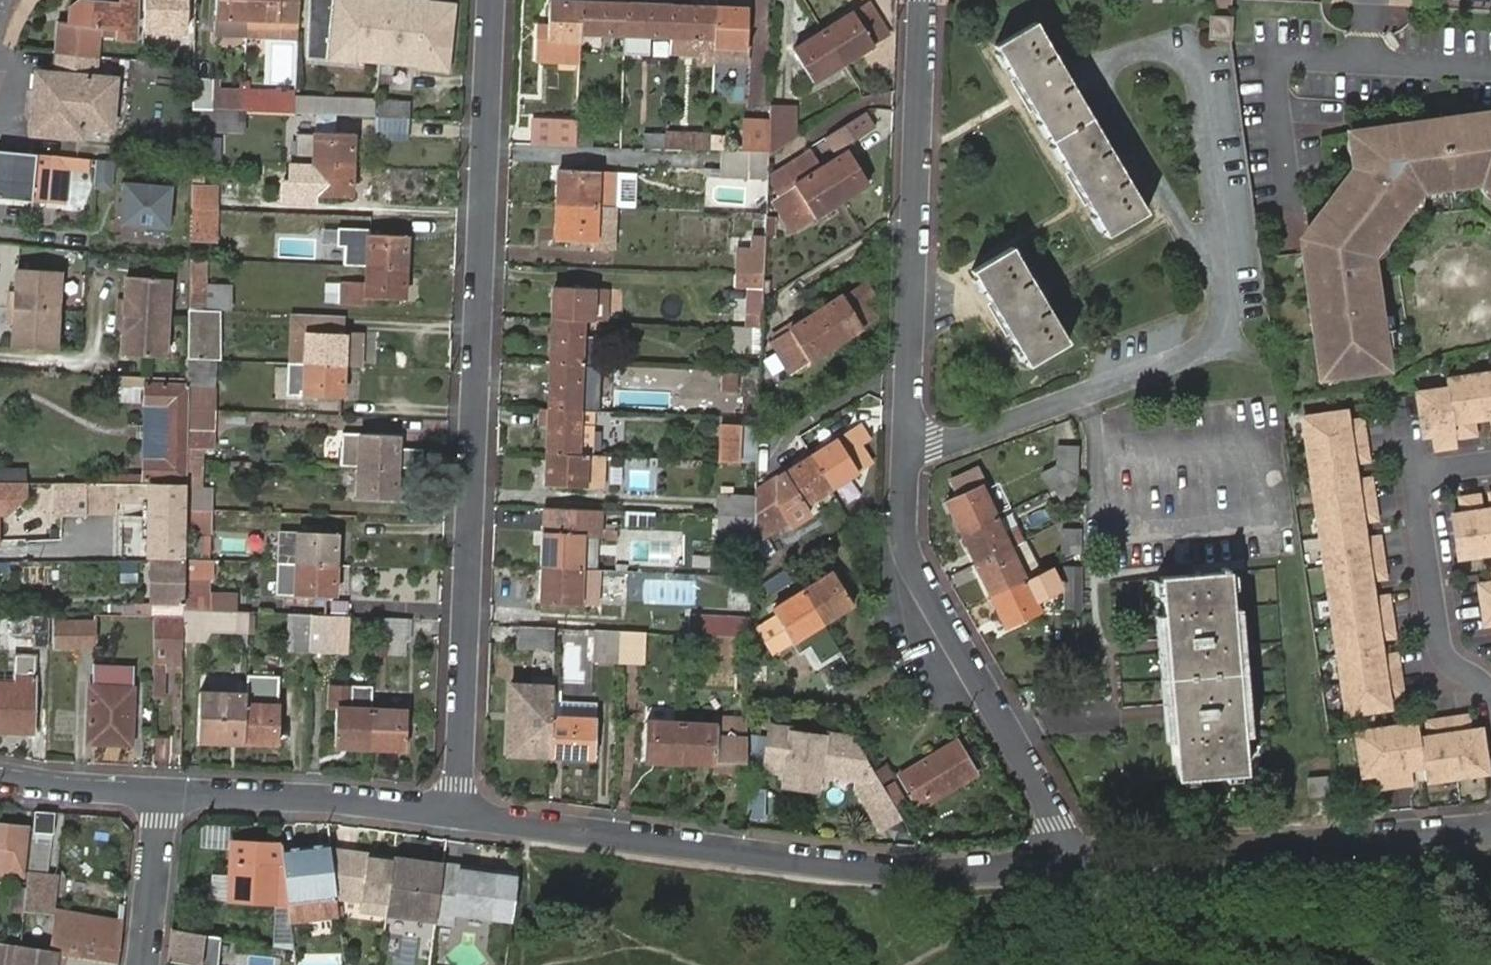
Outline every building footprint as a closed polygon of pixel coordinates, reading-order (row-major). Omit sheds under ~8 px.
[(55,50),(98,54),(100,34),(139,40),(140,0),(119,0),(119,1),(111,0),(77,0),(73,6),(71,19),(59,18),(55,50)] [(146,35),(189,36),(190,0),(147,0),(146,35)] [(246,0),(215,0),(214,32),(245,33),(245,31),(246,0)] [(296,0),(246,0),(245,31),(295,35),(296,0)] [(400,0),(309,0),(303,58),(351,62),(351,59),(379,62),(382,28),(397,29),(400,0)] [(397,29),(382,28),(379,62),(420,66),(420,68),(447,71),(455,3),(431,0),(400,0),(397,29)] [(581,30),(582,3),(550,1),(548,29),(548,39),(536,39),(535,61),(580,63),(581,30)] [(614,4),(582,3),(581,30),(625,32),(625,17),(614,17),(614,4)] [(868,3),(824,31),(844,62),(889,35),(868,3)] [(625,17),(626,5),(614,4),(614,17),(625,17)] [(658,6),(626,5),(625,17),(625,32),(670,34),(671,19),(658,19),(658,6)] [(672,7),(658,6),(658,19),(671,19),(672,7)] [(715,8),(672,7),(671,19),(670,34),(669,54),(697,55),(698,47),(714,47),(715,8)] [(747,10),(715,8),(714,47),(713,56),(713,61),(739,62),(739,47),(746,47),(747,10)] [(1227,39),(1230,20),(1211,17),(1208,37),(1227,39)] [(994,46),(1104,236),(1145,212),(1034,23),(994,46)] [(548,39),(548,29),(536,29),(536,39),(548,39)] [(844,62),(824,31),(795,49),(815,81),(844,62)] [(294,39),(271,39),(271,86),(295,86),(294,39)] [(713,56),(714,47),(698,47),(697,55),(713,56)] [(98,54),(55,50),(53,72),(38,71),(32,133),(82,138),(83,125),(113,128),(117,80),(95,77),(98,54)] [(762,60),(749,60),(750,87),(763,87),(762,60)] [(211,78),(193,78),(193,108),(242,110),(243,87),(220,86),(220,88),(211,87),(211,78)] [(220,79),(211,78),(211,87),(220,88),(220,86),(220,79)] [(243,87),(242,110),(279,111),(280,94),(293,94),(293,90),(243,87)] [(280,94),(279,111),(292,112),(293,94),(280,94)] [(352,97),(293,94),(292,112),(351,114),(352,97)] [(375,115),(407,116),(407,98),(377,97),(375,115)] [(797,101),(773,101),(771,154),(795,138),(797,101)] [(193,108),(192,128),(207,129),(241,130),(242,110),(193,108)] [(1355,132),(1358,162),(1353,163),(1308,220),(1319,226),(1310,238),(1311,253),(1301,255),(1316,373),(1326,371),(1328,372),(1330,373),(1334,374),(1338,375),(1340,376),(1343,376),(1346,376),(1350,376),(1353,375),(1356,375),(1359,374),(1362,373),(1365,372),(1367,370),(1370,369),(1373,367),(1375,365),(1386,362),(1373,273),(1360,274),(1358,266),(1362,259),(1372,258),(1421,193),(1481,185),(1490,192),(1490,112),(1452,118),(1453,126),(1423,130),(1421,122),(1355,132)] [(577,122),(576,146),(592,147),(593,115),(577,114),(577,122)] [(870,127),(862,115),(830,134),(842,154),(822,166),(842,199),(870,182),(848,150),(844,143),(851,139),(870,127)] [(1452,118),(1421,122),(1423,130),(1453,126),(1452,118)] [(532,120),(531,144),(576,146),(577,122),(532,120)] [(742,153),(748,153),(767,154),(768,124),(743,123),(742,153)] [(666,132),(665,150),(710,152),(711,131),(681,130),(682,126),(666,125),(666,132)] [(207,129),(192,128),(191,158),(206,159),(207,129)] [(310,163),(347,165),(349,133),(312,131),(310,163)] [(647,149),(665,150),(666,132),(648,131),(647,149)] [(855,145),(851,139),(844,143),(848,150),(855,145)] [(0,150),(0,197),(66,205),(70,165),(87,167),(88,159),(0,150)] [(742,153),(722,152),(721,178),(747,179),(748,153),(742,153)] [(798,232),(845,203),(842,199),(822,166),(814,153),(797,163),(800,168),(770,186),(798,232)] [(191,170),(191,184),(205,185),(206,159),(191,158),(191,170)] [(310,163),(289,163),(289,177),(304,178),(304,177),(304,173),(309,173),(308,195),(346,196),(347,165),(310,163)] [(109,188),(109,164),(92,164),(92,188),(109,188)] [(560,170),(558,205),(596,207),(617,208),(621,208),(622,173),(560,170)] [(639,173),(622,173),(621,208),(637,209),(639,173)] [(174,184),(125,180),(121,225),(171,229),(174,184)] [(191,184),(191,208),(216,209),(218,185),(205,185),(191,184)] [(596,207),(558,205),(556,242),(590,243),(595,244),(596,207)] [(614,250),(617,208),(596,207),(595,244),(590,243),(590,248),(614,250)] [(191,208),(190,238),(215,240),(216,209),(191,208)] [(777,216),(768,214),(767,236),(777,236),(777,216)] [(1319,226),(1308,220),(1298,238),(1301,255),(1311,253),(1310,238),(1319,226)] [(368,233),(366,265),(403,266),(404,234),(368,233)] [(765,275),(767,236),(752,236),(751,254),(739,254),(739,274),(765,275)] [(971,270),(1025,364),(1067,341),(1010,247),(971,270)] [(190,258),(189,307),(215,308),(223,308),(223,280),(205,279),(206,258),(190,258)] [(1373,273),(1372,258),(1362,259),(1358,266),(1360,274),(1373,273)] [(403,266),(366,265),(365,283),(352,282),(351,303),(366,303),(367,297),(402,298),(403,266)] [(61,269),(17,267),(16,287),(9,287),(6,321),(15,321),(14,346),(57,348),(61,269)] [(170,275),(126,272),(124,294),(118,294),(116,330),(122,330),(121,354),(166,356),(170,275)] [(818,311),(837,342),(876,318),(868,304),(877,298),(867,281),(818,311)] [(342,302),(351,303),(352,282),(343,282),(342,302)] [(564,319),(583,319),(609,320),(610,289),(555,287),(553,319),(564,319)] [(189,307),(188,358),(204,358),(213,358),(215,308),(189,307)] [(304,312),(288,311),(286,361),(302,362),(303,330),(304,312)] [(790,372),(837,342),(818,311),(772,341),(790,372)] [(341,331),(342,313),(304,312),(303,330),(341,331)] [(562,365),(580,365),(594,366),(596,338),(582,338),(583,319),(564,319),(563,331),(553,331),(551,365),(562,365)] [(563,331),(564,319),(553,319),(553,331),(563,331)] [(755,351),(756,327),(737,326),(736,350),(755,351)] [(303,330),(302,362),(340,364),(359,365),(360,342),(340,341),(341,331),(303,330)] [(360,332),(341,331),(340,341),(360,342),(360,332)] [(188,358),(188,381),(187,409),(211,409),(211,386),(204,386),(204,358),(188,358)] [(286,361),(284,361),(283,393),(289,393),(321,395),(338,395),(340,364),(302,362),(286,361)] [(550,377),(549,409),(560,410),(578,410),(580,365),(562,365),(561,378),(550,377)] [(561,378),(562,365),(551,365),(550,377),(561,378)] [(742,400),(743,373),(722,372),(721,399),(742,400)] [(1418,391),(1421,427),(1432,426),(1435,444),(1456,441),(1454,432),(1480,428),(1478,414),(1490,413),(1490,418),(1490,373),(1447,380),(1448,387),(1418,391)] [(187,409),(188,381),(102,375),(102,382),(146,385),(145,470),(102,469),(102,480),(115,480),(186,480),(186,477),(187,429),(187,409)] [(1345,404),(1302,410),(1346,709),(1389,703),(1388,695),(1403,693),(1396,647),(1381,650),(1379,635),(1394,633),(1387,587),(1373,589),(1370,575),(1385,573),(1378,526),(1363,528),(1361,515),(1376,513),(1369,467),(1355,469),(1353,456),(1368,454),(1362,411),(1346,413),(1345,404)] [(211,409),(187,409),(187,429),(210,430),(211,409)] [(549,409),(548,421),(559,422),(560,410),(549,409)] [(548,421),(546,453),(595,456),(597,423),(578,422),(578,410),(560,410),(559,422),(548,421)] [(597,411),(578,410),(578,422),(597,423),(597,411)] [(777,411),(760,421),(759,443),(777,431),(777,411)] [(719,461),(758,463),(759,443),(760,421),(760,417),(752,416),(752,426),(720,425),(719,461)] [(810,454),(830,487),(869,463),(858,445),(866,439),(856,424),(810,454)] [(347,433),(344,464),(358,464),(395,466),(396,435),(347,433)] [(1058,484),(1080,474),(1081,446),(1061,445),(1059,464),(1043,472),(1051,487),(1058,484)] [(595,456),(546,453),(545,486),(601,488),(603,456),(595,456)] [(806,502),(830,487),(810,454),(757,490),(757,495),(756,516),(755,543),(788,521),(790,524),(812,510),(806,502)] [(946,500),(961,530),(996,514),(1011,506),(999,480),(989,485),(979,463),(947,477),(957,495),(946,500)] [(28,480),(28,464),(0,465),(0,480),(28,480)] [(395,466),(358,464),(358,495),(394,498),(395,466)] [(1079,491),(1080,474),(1058,484),(1064,498),(1079,491)] [(6,510),(22,498),(22,488),(33,488),(32,480),(28,480),(0,480),(0,511),(6,510)] [(85,511),(85,480),(60,480),(59,513),(61,514),(85,514),(85,511)] [(115,498),(115,480),(102,480),(85,480),(85,511),(116,510),(116,498),(115,498)] [(184,558),(185,508),(185,486),(186,480),(115,480),(115,498),(116,498),(148,498),(147,558),(152,558),(184,558)] [(185,508),(211,509),(211,487),(185,486),(185,508)] [(1460,553),(1490,548),(1490,502),(1484,503),(1482,489),(1458,491),(1461,506),(1453,508),(1460,553)] [(719,514),(756,516),(757,495),(720,493),(719,514)] [(546,507),(543,565),(580,568),(581,531),(595,532),(596,509),(546,507)] [(185,508),(184,558),(209,559),(211,509),(185,508)] [(652,527),(653,512),(624,510),(623,525),(652,527)] [(739,544),(754,545),(755,543),(756,516),(719,514),(718,535),(739,536),(739,544)] [(961,530),(976,562),(1023,540),(1017,527),(1005,533),(996,514),(961,530)] [(1063,550),(1083,549),(1084,529),(1064,529),(1063,550)] [(277,530),(276,562),(332,564),(333,532),(277,530)] [(1023,540),(976,562),(992,594),(1039,572),(1043,570),(1027,538),(1023,540)] [(151,603),(184,603),(184,558),(152,558),(151,603)] [(184,603),(183,607),(245,610),(246,610),(247,591),(209,590),(209,580),(209,559),(184,558),(184,603)] [(332,564),(276,562),(275,578),(271,578),(272,591),(330,595),(332,564)] [(580,568),(543,565),(541,602),(578,604),(580,568)] [(1039,572),(992,594),(1008,627),(1041,611),(1036,599),(1064,586),(1053,566),(1043,570),(1039,572)] [(1163,652),(1167,704),(1179,703),(1180,717),(1168,718),(1172,778),(1244,773),(1228,572),(1226,572),(1226,567),(1218,568),(1218,572),(1158,577),(1162,639),(1175,638),(1175,652),(1163,652)] [(596,605),(597,568),(580,568),(578,604),(596,605)] [(803,591),(822,621),(850,604),(831,573),(803,591)] [(1480,577),(1488,623),(1490,622),(1490,576),(1480,577)] [(772,653),(822,621),(803,591),(754,622),(772,653)] [(183,616),(183,638),(202,639),(206,629),(244,631),(245,610),(183,607),(183,616)] [(288,648),(308,649),(309,613),(289,612),(288,648)] [(309,613),(308,649),(328,650),(330,614),(309,613)] [(347,614),(330,614),(328,650),(346,649),(347,614)] [(154,615),(153,707),(164,707),(165,664),(182,665),(183,638),(183,616),(154,615)] [(402,652),(403,616),(374,615),(373,636),(385,637),(385,652),(402,652)] [(34,646),(49,647),(50,616),(11,616),(10,633),(34,634),(34,646)] [(714,635),(733,636),(751,637),(752,617),(715,616),(714,635)] [(56,645),(97,646),(98,623),(58,622),(56,645)] [(556,628),(519,627),(518,649),(555,650),(556,628)] [(593,661),(619,661),(620,631),(595,630),(593,661)] [(620,631),(619,661),(645,662),(646,632),(620,631)] [(714,635),(706,635),(706,655),(732,656),(733,636),(714,635)] [(1162,639),(1163,652),(1175,652),(1175,638),(1162,639)] [(32,732),(34,657),(12,656),(12,672),(11,685),(0,684),(0,732),(32,732)] [(110,739),(130,740),(132,666),(94,665),(93,686),(88,686),(87,743),(109,744),(110,739)] [(0,672),(0,684),(11,685),(12,672),(0,672)] [(334,747),(369,749),(370,710),(371,687),(351,687),(330,686),(329,710),(335,711),(334,747)] [(508,756),(551,757),(553,699),(554,687),(510,686),(508,756)] [(195,740),(239,743),(241,706),(241,695),(196,694),(195,740)] [(553,699),(551,757),(597,758),(598,700),(553,699)] [(1179,703),(1167,704),(1168,718),(1180,717),(1179,703)] [(241,706),(239,743),(276,745),(277,708),(241,706)] [(370,710),(369,749),(404,750),(406,712),(370,710)] [(1418,720),(1356,728),(1361,774),(1374,772),(1376,787),(1414,781),(1412,766),(1423,764),(1425,779),(1489,769),(1482,724),(1473,726),(1470,714),(1424,719),(1426,732),(1419,733),(1418,720)] [(681,724),(679,761),(713,762),(712,771),(745,773),(747,718),(715,716),(715,726),(681,724)] [(643,760),(679,761),(681,724),(645,723),(643,760)] [(875,772),(853,734),(827,732),(827,735),(798,731),(797,729),(770,726),(766,765),(787,767),(795,778),(813,778),(821,770),(856,775),(878,811),(892,802),(884,787),(882,783),(875,772)] [(920,791),(926,800),(975,773),(957,740),(897,774),(910,797),(920,791)] [(892,777),(885,766),(875,772),(882,783),(892,777)] [(795,778),(787,767),(785,785),(818,789),(821,770),(813,778),(795,778)] [(1459,777),(1461,800),(1482,798),(1480,775),(1459,777)] [(1304,800),(1325,798),(1324,777),(1303,779),(1304,800)] [(902,799),(892,782),(884,787),(892,802),(894,804),(902,799)] [(915,806),(926,800),(920,791),(910,797),(915,806)] [(53,832),(55,813),(38,812),(36,830),(53,832)] [(0,822),(0,874),(17,876),(24,868),(27,824),(0,822)] [(283,847),(283,842),(268,841),(268,846),(246,846),(246,840),(232,840),(230,873),(228,899),(275,902),(275,908),(292,909),(291,901),(283,847)] [(316,843),(283,847),(291,901),(305,899),(307,919),(342,914),(339,898),(332,849),(332,845),(316,848),(316,843)] [(369,854),(332,849),(339,898),(362,901),(361,911),(435,920),(434,923),(451,925),(453,914),(490,919),(498,871),(472,867),(472,871),(460,870),(460,866),(375,855),(374,858),(369,857),(369,854)] [(54,875),(27,872),(25,884),(23,900),(23,906),(51,911),(54,875)] [(228,899),(230,873),(211,872),(209,898),(228,899)] [(23,900),(25,884),(13,883),(10,898),(23,900)] [(305,899),(291,901),(292,909),(294,921),(307,919),(305,899)] [(292,909),(275,908),(273,948),(298,953),(294,921),(292,909)] [(122,932),(124,922),(59,911),(57,921),(122,932)] [(118,964),(122,932),(57,921),(52,953),(68,956),(107,962),(118,964)] [(19,935),(20,926),(5,924),(3,937),(19,939),(19,935)] [(241,941),(176,926),(172,958),(203,964),(238,964),(241,941)] [(19,939),(17,948),(33,950),(35,938),(19,935),(19,939)] [(0,945),(0,964),(30,964),(33,950),(17,948),(0,945)] [(107,962),(68,956),(67,964),(107,964),(107,962)]
